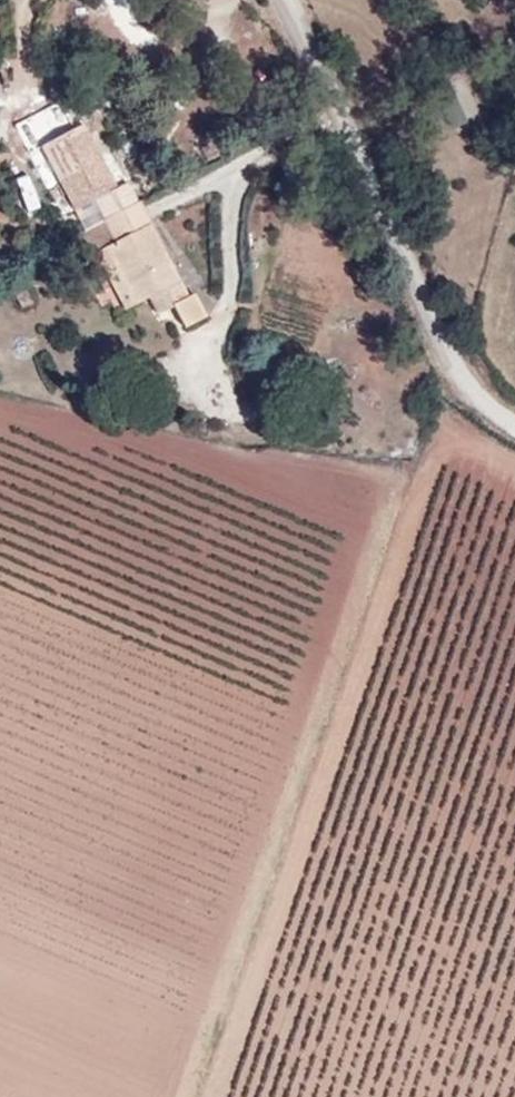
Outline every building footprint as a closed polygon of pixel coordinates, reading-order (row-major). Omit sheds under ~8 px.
[(116,205),(154,184),(150,178),(143,181),(111,114),(79,129),(71,114),(37,131),(43,145),(58,138),(89,202),(110,192),(116,205)] [(154,184),(116,205),(130,233),(95,252),(105,271),(113,267),(134,309),(165,292),(178,285),(187,303),(207,293),(154,184)] [(165,292),(174,310),(187,303),(178,285),(165,292)]
